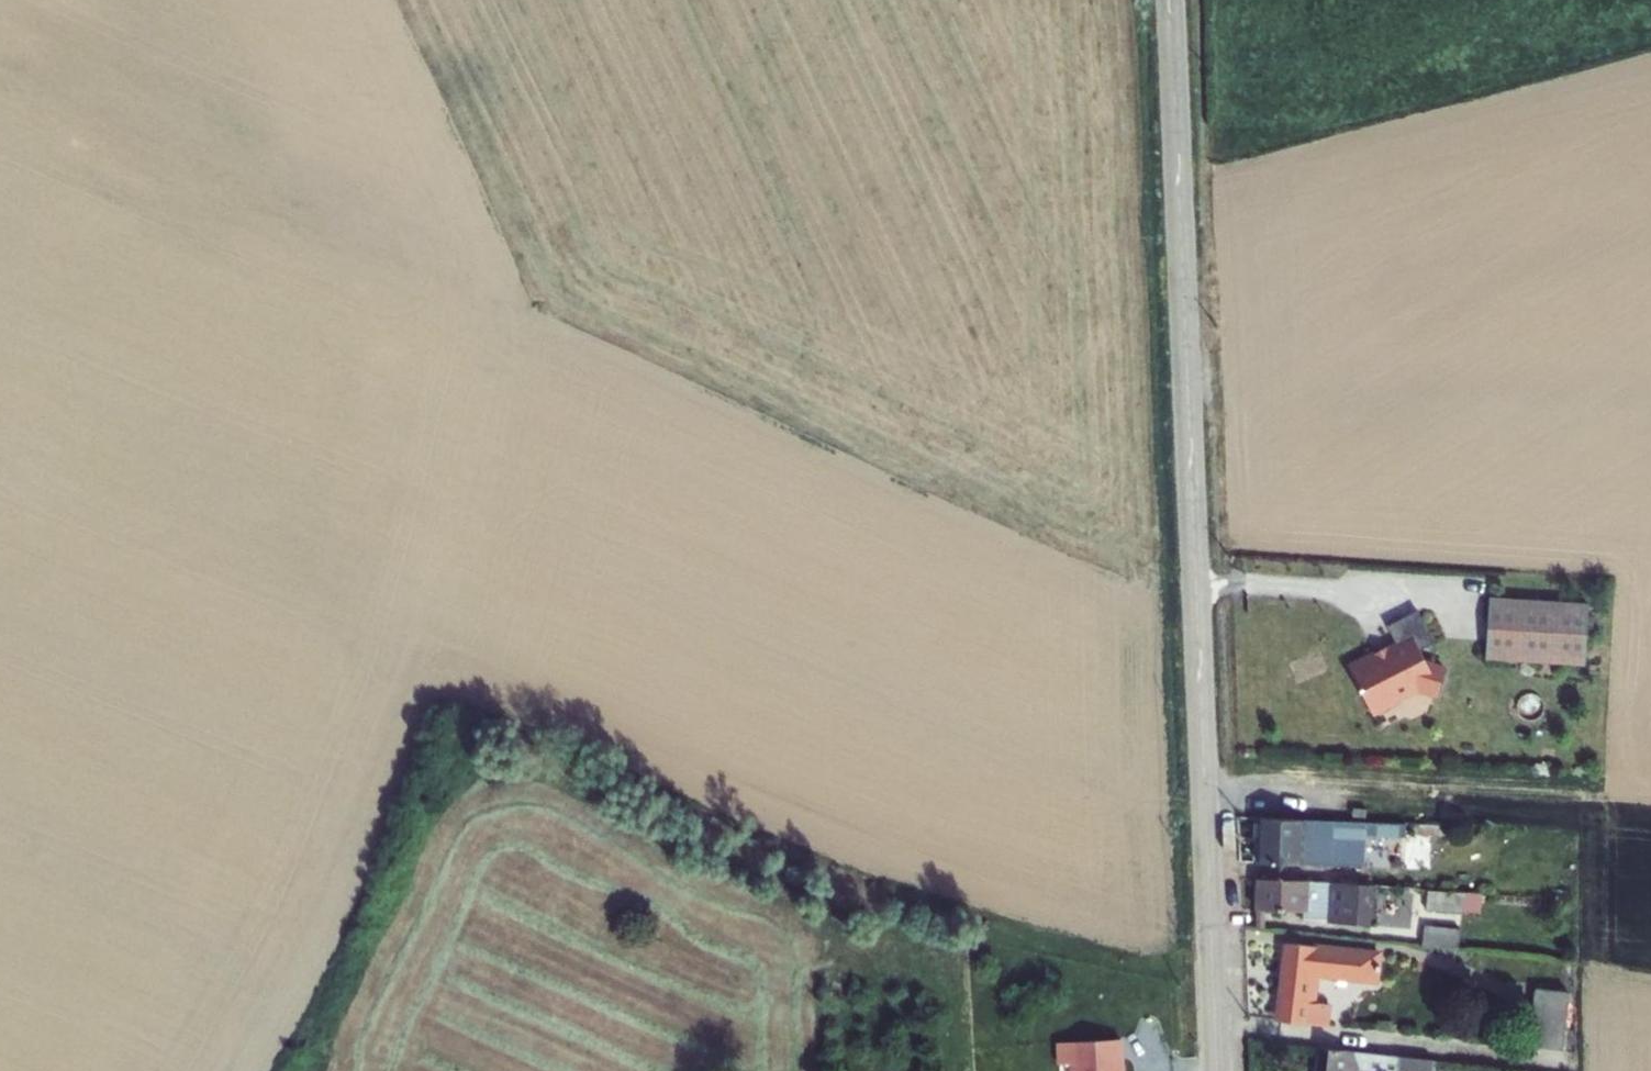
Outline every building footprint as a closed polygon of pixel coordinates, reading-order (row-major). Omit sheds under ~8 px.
[(1488,599),(1485,658),(1584,664),(1588,605),(1488,599)] [(1396,647),(1400,653),(1416,645),(1419,651),(1433,643),(1415,611),(1385,627),(1396,647)] [(1373,654),(1347,668),(1372,715),(1399,700),(1399,698),(1417,688),(1437,695),(1444,669),(1426,664),(1419,651),(1416,645),(1400,653),(1396,647),(1375,658),(1373,654)] [(1358,822),(1261,818),(1259,864),(1338,867),(1338,866),(1357,866),(1358,833),(1358,822)] [(1306,882),(1258,880),(1257,911),(1303,913),(1303,919),(1328,921),(1327,923),(1370,926),(1373,886),(1356,885),(1306,882)] [(1464,893),(1428,891),(1426,911),(1462,913),(1464,893)] [(1483,895),(1464,893),(1462,913),(1481,914),(1483,895)] [(1460,930),(1424,926),(1422,945),(1457,949),(1460,930)] [(1317,975),(1376,983),(1379,955),(1287,944),(1278,1020),(1327,1026),(1329,1006),(1313,1004),(1317,975)] [(1569,992),(1536,989),(1530,1047),(1563,1050),(1569,992)] [(1059,1044),(1060,1066),(1073,1065),(1073,1070),(1123,1070),(1121,1041),(1059,1044)] [(1378,1070),(1432,1070),(1434,1061),(1321,1048),(1318,1070),(1359,1070),(1360,1069),(1378,1070)]
